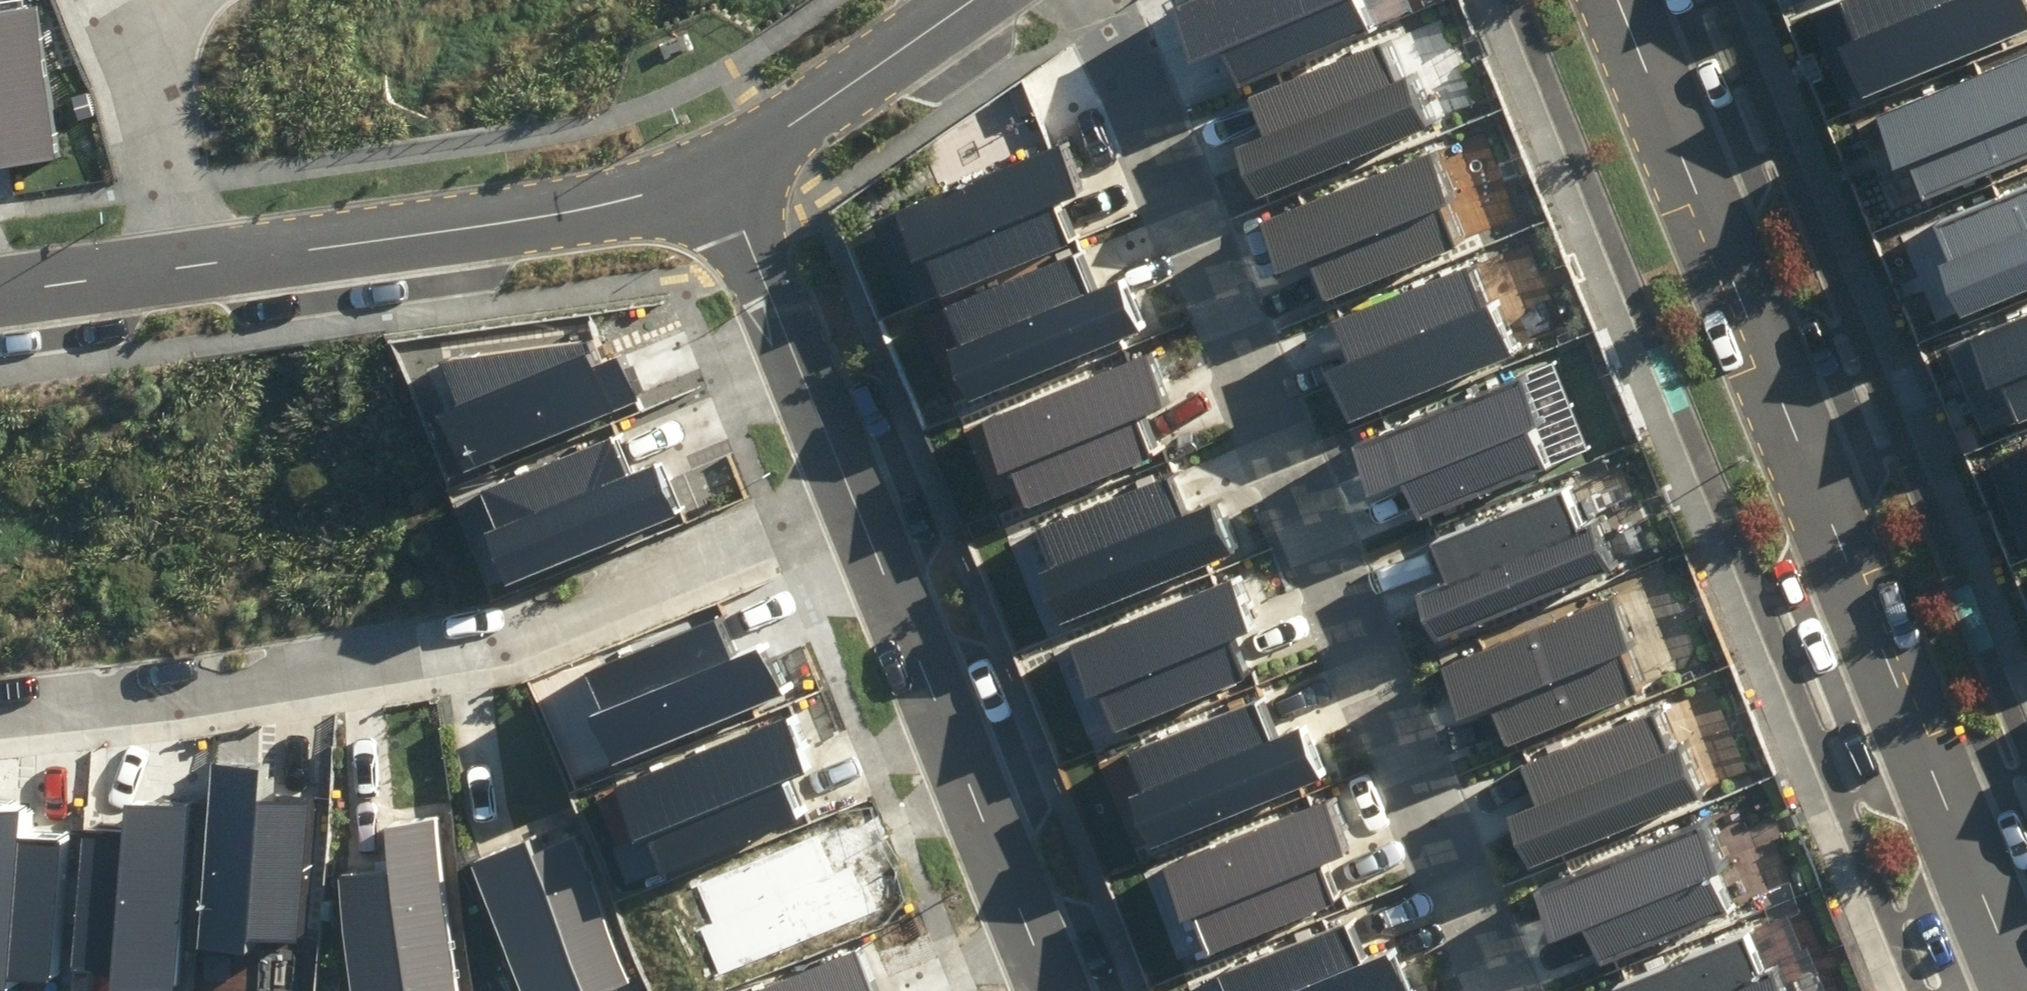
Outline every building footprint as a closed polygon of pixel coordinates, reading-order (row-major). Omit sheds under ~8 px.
[(8,121),(12,152),(58,146),(40,0),(0,0),(0,122),(8,121)] [(1235,25),(1249,62),(1383,10),(1379,0),(1194,0),(1207,35),(1235,25)] [(1876,74),(2026,12),(2026,0),(1862,0),(1868,16),(1855,21),(1876,74)] [(1262,78),(1276,115),(1249,125),(1268,173),(1441,107),(1422,58),(1410,63),(1396,26),(1262,78)] [(1887,93),(1909,146),(1922,140),(1934,170),(2026,132),(2026,36),(1887,93)] [(1085,224),(1071,187),(1099,176),(1080,128),(907,194),(925,243),(937,239),(951,275),(1085,224)] [(1291,254),(1319,244),(1333,281),(1467,229),(1453,193),(1465,188),(1446,140),(1273,206),(1291,254)] [(1966,298),(2026,273),(2026,177),(1946,210),(1958,240),(1945,245),(1966,298)] [(1136,268),(1108,278),(1094,241),(960,293),(974,329),(962,334),(981,383),(1155,316),(1136,268)] [(1477,247),(1348,300),(1363,337),(1338,347),(1360,401),(1521,335),(1501,287),(1495,290),(1477,247)] [(1977,322),(1998,374),(2012,369),(2024,399),(2026,398),(2026,302),(1977,322)] [(437,358),(468,447),(657,381),(641,335),(614,345),(607,326),(437,358)] [(1172,435),(1157,398),(1185,387),(1166,339),(993,406),(1011,454),(1023,450),(1037,486),(1172,435)] [(1382,475),(1409,464),(1424,501),(1558,450),(1544,413),(1556,409),(1537,360),(1363,427),(1382,475)] [(509,561),(680,495),(660,443),(635,453),(624,423),(501,471),(516,510),(493,519),(509,561)] [(1221,488),(1193,498),(1179,461),(1045,513),(1059,549),(1047,554),(1066,602),(1240,536),(1221,488)] [(1444,521),(1458,557),(1430,568),(1449,616),(1623,550),(1604,501),(1592,506),(1578,469),(1444,521)] [(1265,660),(1250,622),(1278,612),(1270,592),(1259,564),(1086,630),(1105,679),(1116,674),(1131,711),(1265,660)] [(1476,699),(1504,689),(1518,726),(1652,674),(1638,638),(1650,633),(1631,584),(1458,651),(1476,699)] [(1312,711),(1284,721),(1270,684),(1136,736),(1150,772),(1138,777),(1157,825),(1330,759),(1312,711)] [(1530,746),(1544,782),(1516,793),(1535,841),(1708,775),(1690,726),(1678,731),(1664,694),(1530,746)] [(659,817),(672,851),(813,797),(799,760),(820,752),(801,704),(633,769),(652,820),(659,817)] [(279,753),(226,750),(214,915),(310,922),(320,783),(277,780),(279,753)] [(1349,881),(1335,844),(1363,833),(1344,785),(1170,852),(1189,900),(1201,896),(1215,932),(1349,881)] [(147,809),(103,806),(96,940),(136,942),(135,964),(187,967),(197,790),(148,787),(147,809)] [(72,826),(29,823),(30,802),(0,800),(0,977),(23,979),(24,957),(65,959),(72,826)] [(360,990),(468,990),(446,803),(392,809),(397,857),(345,863),(360,990)] [(1568,921),(1595,910),(1610,947),(1744,896),(1730,859),(1742,855),(1723,806),(1549,872),(1568,921)] [(537,990),(573,990),(630,968),(575,833),(566,837),(557,815),(479,847),(537,990)] [(1372,944),(1358,907),(1224,959),(1236,990),(1394,990),(1418,982),(1400,933),(1372,944)] [(1632,990),(1799,990),(1785,953),(1773,958),(1759,921),(1625,973),(1632,990)] [(867,934),(746,974),(750,990),(888,990),(867,934)]
